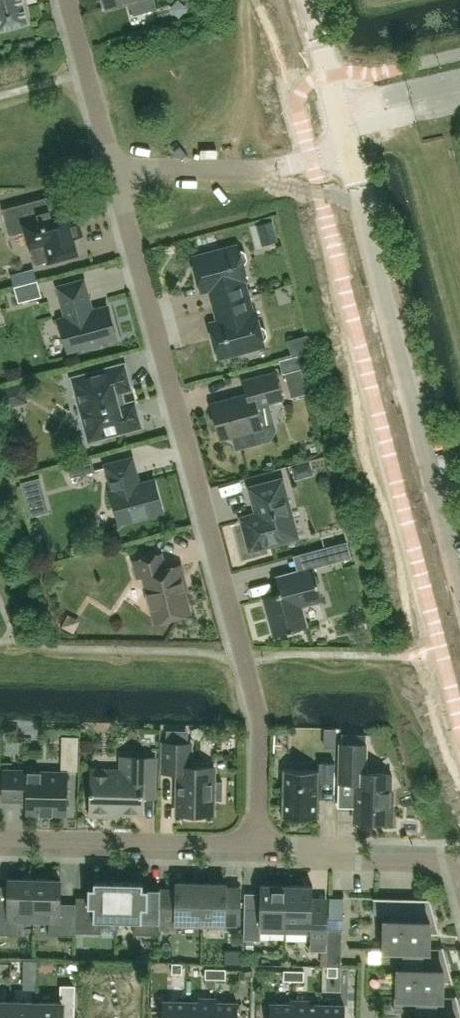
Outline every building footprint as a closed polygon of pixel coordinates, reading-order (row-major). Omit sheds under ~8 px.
[(28,22),(22,0),(0,0),(0,30),(28,22)] [(52,209),(48,197),(4,209),(10,233),(26,229),(31,248),(32,248),(36,262),(49,259),(49,261),(77,253),(73,236),(80,234),(77,221),(69,223),(64,206),(52,209)] [(271,239),(282,236),(277,218),(266,221),(271,239)] [(237,245),(192,257),(202,291),(211,288),(215,304),(247,296),(243,280),(247,279),(242,263),(245,262),(247,259),(245,252),(242,250),(239,250),(237,245)] [(40,295),(36,280),(15,285),(19,300),(40,295)] [(83,280),(58,287),(66,317),(60,319),(68,350),(85,346),(86,349),(99,345),(99,342),(116,338),(108,306),(90,311),(88,303),(89,303),(83,280)] [(247,296),(215,304),(220,320),(210,323),(219,357),(265,345),(263,339),(266,338),(268,335),(266,328),(262,326),(260,326),(255,311),(251,312),(247,296)] [(283,373),(301,368),(298,355),(279,360),(283,373)] [(123,365),(73,378),(89,439),(140,426),(135,407),(129,403),(123,405),(119,391),(125,390),(129,384),(123,365)] [(212,418),(214,426),(218,427),(221,437),(231,434),(234,446),(253,441),(250,429),(262,426),(257,408),(260,403),(283,397),(276,373),(244,381),(248,395),(212,405),(215,415),(212,418)] [(27,398),(24,384),(5,388),(7,401),(27,398)] [(94,472),(90,458),(66,465),(70,478),(94,472)] [(139,484),(132,458),(106,465),(113,491),(111,491),(119,522),(163,511),(155,480),(139,484)] [(314,474),(310,461),(292,466),(296,479),(314,474)] [(297,537),(282,480),(251,488),(257,513),(255,516),(253,515),(242,518),(251,549),(297,537)] [(348,541),(324,547),(329,563),(352,556),(348,541)] [(165,569),(161,554),(134,561),(138,577),(144,576),(149,592),(146,596),(148,605),(152,607),(156,621),(190,612),(180,576),(183,575),(181,565),(165,569)] [(323,600),(314,566),(275,576),(279,589),(282,591),(279,596),(275,594),(263,597),(274,635),(307,626),(302,606),(323,600)] [(190,762),(191,743),(164,742),(163,772),(176,772),(176,780),(179,780),(178,813),(188,813),(188,817),(203,818),(203,813),(212,813),(212,800),(222,800),(223,781),(213,781),(213,767),(196,767),(196,762),(190,762)] [(366,773),(367,744),(340,744),(339,782),(355,783),(354,821),(393,821),(393,790),(391,790),(392,774),(366,773)] [(122,756),(121,770),(91,769),(90,812),(93,815),(104,815),(107,812),(108,812),(142,812),(143,796),(155,797),(156,757),(122,756)] [(320,798),(334,798),(335,762),(320,762),(319,770),(283,769),(282,817),(320,818),(320,798)] [(29,771),(29,770),(3,770),(3,800),(4,800),(4,799),(22,799),(27,801),(27,813),(66,814),(67,772),(29,771)] [(34,920),(35,879),(9,878),(8,902),(0,902),(0,934),(18,934),(18,920),(34,920)] [(76,932),(76,897),(76,896),(76,903),(60,903),(61,880),(35,879),(34,920),(49,921),(49,935),(75,936),(76,932)] [(102,921),(118,922),(119,881),(94,880),(94,886),(88,886),(88,897),(76,897),(76,932),(102,933),(102,921)] [(160,934),(160,928),(160,898),(148,898),(149,888),(143,888),(143,881),(119,881),(118,922),(134,922),(134,934),(160,934)] [(161,898),(160,898),(160,928),(176,928),(176,923),(202,924),(203,883),(177,882),(177,889),(161,889),(161,898)] [(226,883),(203,883),(202,924),(225,924),(225,927),(240,928),(241,891),(226,890),(226,883)] [(261,933),(286,933),(287,885),(261,884),(260,910),(245,909),(244,939),(261,940),(261,933)] [(328,897),(313,896),(313,886),(287,885),(286,933),(310,934),(310,951),(327,951),(327,929),(328,897)] [(384,947),(430,948),(430,932),(438,932),(439,934),(440,934),(430,899),(374,897),(373,914),(389,914),(389,919),(384,919),(384,947)] [(327,929),(327,951),(327,966),(338,966),(341,966),(342,929),(327,929)] [(442,947),(442,948),(430,948),(384,947),(384,948),(381,948),(381,962),(403,963),(403,968),(398,968),(397,995),(443,996),(443,981),(451,981),(452,983),(453,982),(443,946),(442,947)] [(173,963),(173,965),(172,973),(179,973),(182,973),(183,963),(173,963)] [(338,966),(327,966),(327,975),(338,975),(338,966)] [(218,979),(218,968),(206,968),(206,978),(218,979)] [(218,968),(218,979),(226,979),(226,969),(218,968)] [(284,980),(294,981),(294,970),(284,970),(284,980)] [(305,971),(294,970),(294,981),(304,981),(305,971)] [(36,1017),(73,1017),(74,985),(61,985),(61,1002),(36,1001),(36,1017)] [(397,995),(397,997),(394,997),(394,1011),(416,1011),(416,1016),(411,1016),(411,1017),(459,1017),(459,1007),(457,995),(455,995),(456,996),(443,996),(397,995)] [(217,1002),(216,1002),(216,998),(200,997),(200,1001),(189,1001),(188,1017),(217,1017),(217,1002)] [(11,1001),(0,1000),(0,1017),(10,1017),(11,1001)] [(189,1001),(164,1000),(164,1017),(188,1017),(189,1001)] [(322,1005),(313,1005),(313,1001),(293,1000),(293,1004),(294,1004),(293,1017),(322,1017),(322,1005)] [(36,1001),(11,1001),(10,1017),(36,1017),(36,1001)] [(217,1017),(238,1017),(238,1002),(217,1002),(217,1017)] [(294,1004),(293,1004),(271,1004),(271,1017),(293,1017),(294,1004)] [(322,1005),(322,1017),(345,1017),(345,1006),(322,1005)]
